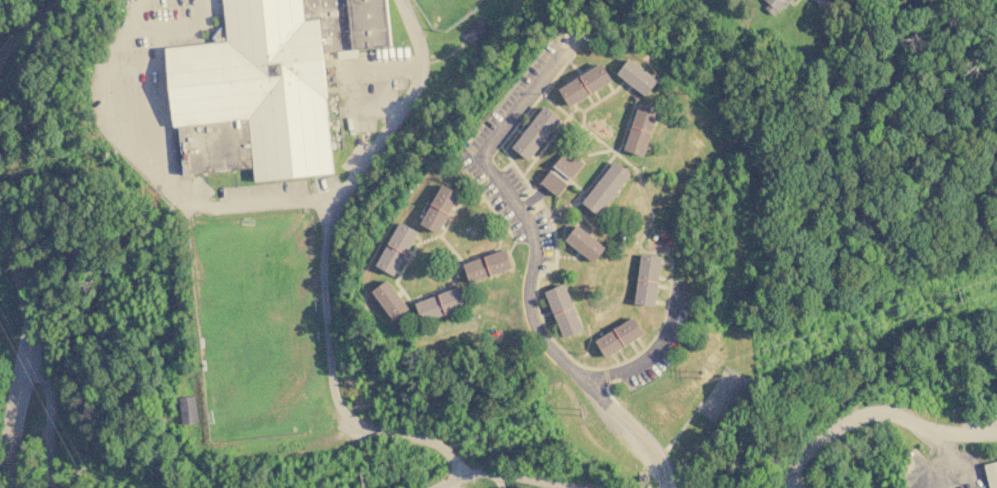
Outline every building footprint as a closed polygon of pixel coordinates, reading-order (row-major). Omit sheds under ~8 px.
[(226,27),(220,27),(212,28),(213,38),(213,43),(166,47),(173,127),(179,126),(183,174),(254,167),(255,182),(335,174),(323,52),(391,46),(387,0),(223,0),(226,27)] [(768,3),(764,7),(775,16),(788,0),(764,0),(768,3)] [(463,36),(475,46),(491,26),(479,16),(463,36)] [(618,73),(631,58),(659,81),(647,96),(618,73)] [(570,107),(559,89),(602,62),(613,79),(570,107)] [(624,148),(640,101),(660,108),(645,155),(624,148)] [(529,160),(513,146),(546,106),(562,119),(529,160)] [(558,196),(541,183),(567,149),(584,162),(558,196)] [(583,201),(615,160),(632,174),(601,215),(583,201)] [(438,232),(421,222),(443,183),(461,193),(438,232)] [(394,274),(375,262),(401,220),(419,232),(394,274)] [(567,239),(578,224),(607,245),(596,260),(567,239)] [(470,282),(464,263),(508,248),(514,267),(470,282)] [(635,302),(641,254),(663,256),(657,304),(635,302)] [(373,289),(390,278),(410,306),(394,318),(373,289)] [(544,291),(564,282),(585,328),(565,337),(544,291)] [(417,303),(463,285),(470,302),(423,320),(417,303)] [(595,339),(634,316),(644,333),(605,356),(595,339)] [(197,422),(194,396),(178,397),(181,424),(197,422)] [(985,464),(996,461),(996,487),(990,487),(985,464)]
